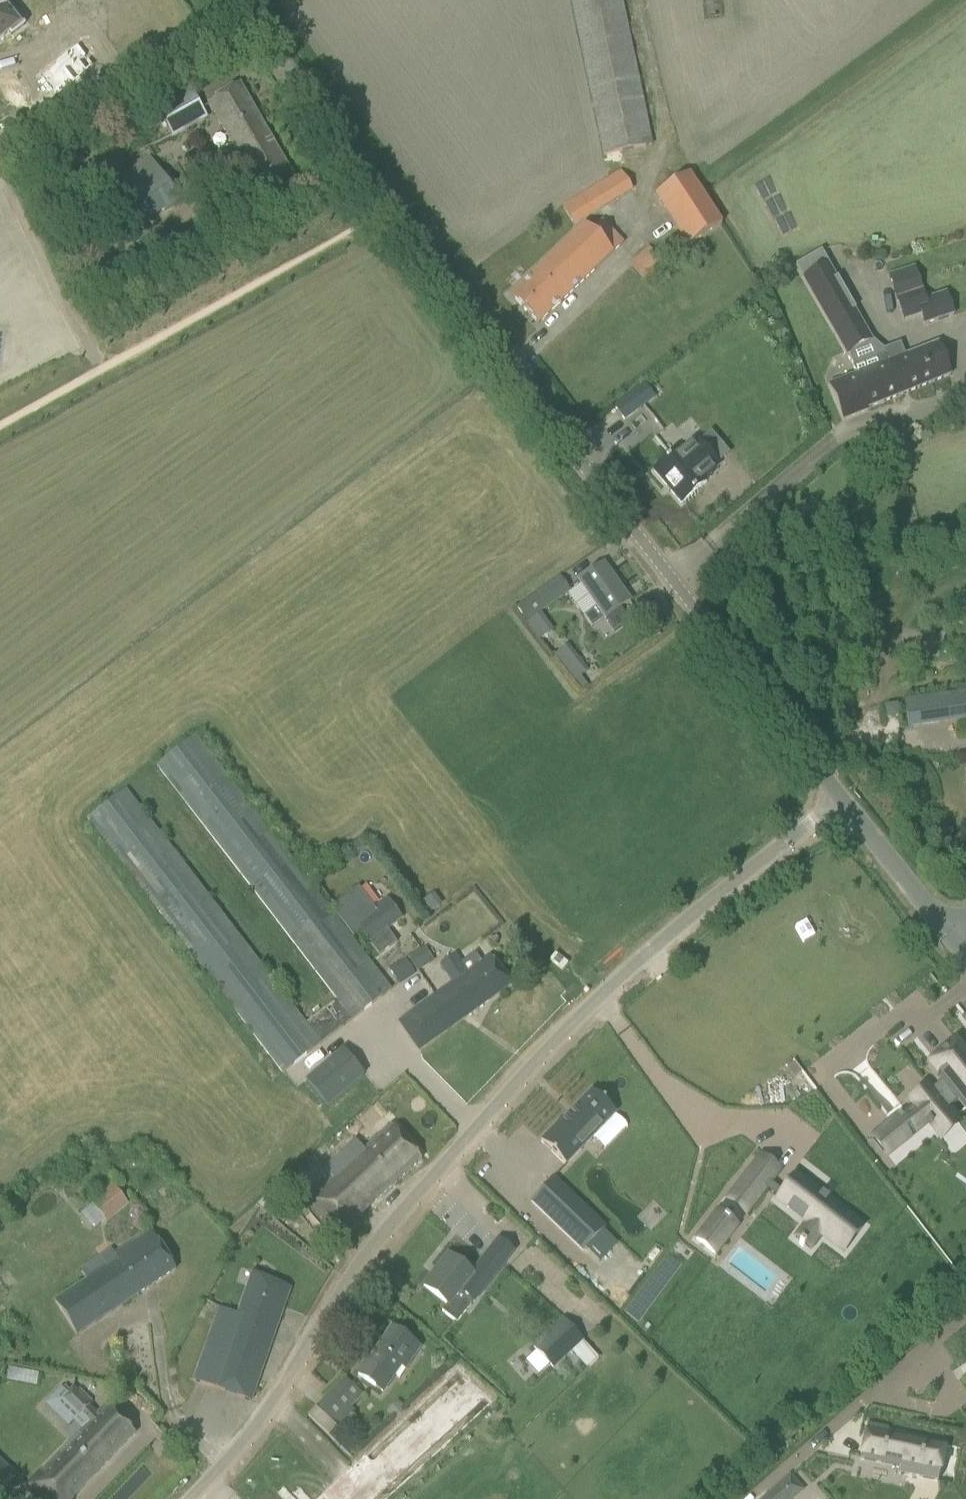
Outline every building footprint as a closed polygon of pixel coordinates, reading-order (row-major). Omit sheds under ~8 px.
[(601,150),(602,155),(649,145),(620,0),(571,0),(601,150)] [(9,33),(11,36),(25,26),(10,6),(6,10),(3,7),(2,8),(0,5),(0,40),(9,33)] [(239,84),(222,94),(206,103),(262,200),(295,181),(239,84)] [(155,107),(172,137),(207,118),(190,87),(155,107)] [(179,204),(150,158),(109,184),(138,230),(179,204)] [(618,171),(562,206),(572,224),(629,188),(618,171)] [(721,223),(690,173),(657,194),(688,244),(721,223)] [(538,325),(553,311),(623,243),(603,223),(592,233),(585,225),(511,296),(538,325)] [(648,247),(629,264),(646,283),(662,266),(648,247)] [(846,356),(848,355),(872,340),(821,251),(795,265),(802,277),(801,278),(846,356)] [(914,266),(889,274),(897,297),(922,289),(914,266)] [(925,299),(916,302),(920,315),(924,326),(952,316),(944,293),(925,299)] [(872,340),(848,355),(855,374),(829,384),(831,390),(836,402),(843,420),(867,411),(866,409),(949,376),(942,357),(938,348),(907,360),(902,348),(900,343),(883,350),(872,340)] [(655,397),(645,384),(615,407),(625,420),(655,397)] [(679,450),(654,471),(681,504),(706,483),(704,481),(714,472),(713,470),(717,467),(696,442),(692,446),(690,444),(680,452),(679,450)] [(580,580),(598,606),(584,616),(592,628),(604,619),(613,632),(628,621),(619,608),(629,601),(603,564),(580,580)] [(571,592),(559,576),(515,606),(527,623),(571,592)] [(553,631),(541,614),(526,624),(538,641),(553,631)] [(575,683),(588,672),(568,646),(554,656),(575,683)] [(965,720),(965,689),(903,699),(908,728),(965,720)] [(897,706),(886,707),(887,718),(898,717),(897,706)] [(391,990),(390,989),(377,971),(310,883),(304,876),(197,736),(155,766),(336,1002),(306,1023),(127,790),(85,821),(270,1058),(282,1073),(391,990)] [(314,869),(304,876),(310,883),(319,876),(314,869)] [(387,897),(374,907),(364,894),(358,887),(331,908),(353,937),(360,932),(379,956),(397,942),(386,928),(401,915),(387,897)] [(428,914),(438,906),(430,896),(420,905),(428,914)] [(425,948),(408,959),(417,973),(434,962),(425,948)] [(475,953),(461,963),(455,955),(439,967),(452,985),(400,1022),(420,1051),(512,985),(491,954),(481,962),(475,953)] [(405,958),(389,968),(399,985),(416,975),(405,958)] [(886,1117),(891,1123),(893,1126),(887,1130),(900,1146),(927,1124),(930,1128),(931,1127),(935,1132),(953,1118),(946,1109),(959,1100),(965,1109),(965,1054),(956,1041),(934,1059),(929,1063),(944,1081),(932,1091),(928,1087),(910,1101),(914,1105),(904,1113),(899,1107),(886,1117)] [(365,1077),(343,1050),(306,1080),(328,1108),(365,1077)] [(558,1125),(542,1142),(567,1166),(583,1149),(582,1148),(586,1144),(587,1145),(616,1116),(592,1093),(559,1126),(558,1125)] [(389,1124),(307,1197),(329,1223),(342,1238),(364,1219),(362,1214),(364,1212),(371,1205),(421,1160),(421,1159),(408,1145),(389,1124)] [(753,1166),(726,1200),(745,1215),(765,1189),(778,1199),(777,1200),(807,1223),(795,1238),(800,1242),(799,1244),(803,1248),(804,1245),(810,1250),(822,1234),(844,1251),(862,1227),(844,1213),(840,1217),(837,1214),(840,1210),(828,1201),(829,1200),(821,1194),(820,1195),(807,1185),(807,1184),(796,1176),(783,1193),(770,1183),(772,1181),(753,1166)] [(554,1178),(531,1201),(583,1251),(606,1228),(554,1178)] [(106,1224),(128,1205),(113,1185),(105,1191),(106,1193),(91,1206),(106,1224)] [(709,1223),(696,1239),(715,1254),(727,1238),(709,1223)] [(86,1283),(55,1303),(77,1335),(146,1289),(158,1281),(175,1270),(164,1254),(150,1233),(113,1258),(115,1262),(105,1268),(100,1261),(80,1274),(86,1283)] [(433,1274),(424,1286),(439,1299),(446,1304),(439,1312),(455,1324),(474,1301),(501,1267),(506,1261),(491,1249),(486,1255),(472,1273),(467,1270),(452,1258),(436,1277),(433,1274)] [(253,1275),(239,1314),(218,1308),(199,1361),(200,1362),(193,1380),(251,1402),(291,1288),(253,1275)] [(562,1320),(533,1347),(536,1350),(550,1365),(553,1368),(570,1352),(582,1341),(562,1320)] [(357,1375),(382,1392),(400,1365),(404,1368),(418,1347),(392,1329),(369,1363),(367,1361),(357,1375)] [(37,1384),(40,1373),(10,1366),(8,1377),(37,1384)] [(315,1498),(387,1498),(492,1402),(459,1367),(315,1498)] [(361,1396),(344,1379),(316,1408),(333,1425),(361,1396)] [(79,1416),(89,1426),(98,1417),(88,1407),(91,1405),(77,1391),(72,1387),(70,1389),(65,1394),(67,1397),(62,1402),(78,1417),(79,1416)] [(396,1421),(406,1411),(398,1403),(388,1413),(396,1421)] [(89,1426),(28,1488),(39,1498),(76,1498),(135,1435),(106,1408),(101,1414),(98,1417),(89,1426)] [(316,1408),(308,1416),(329,1436),(337,1428),(333,1425),(316,1408)] [(867,1425),(860,1459),(899,1468),(898,1474),(937,1482),(945,1445),(888,1432),(888,1429),(867,1425)] [(16,1476),(0,1460),(0,1493),(16,1476)] [(779,1485),(791,1498),(793,1498),(804,1490),(791,1475),(779,1485)] [(763,1498),(791,1498),(779,1485),(763,1498)] [(274,1495),(278,1498),(286,1498),(288,1496),(280,1488),(274,1495)]
